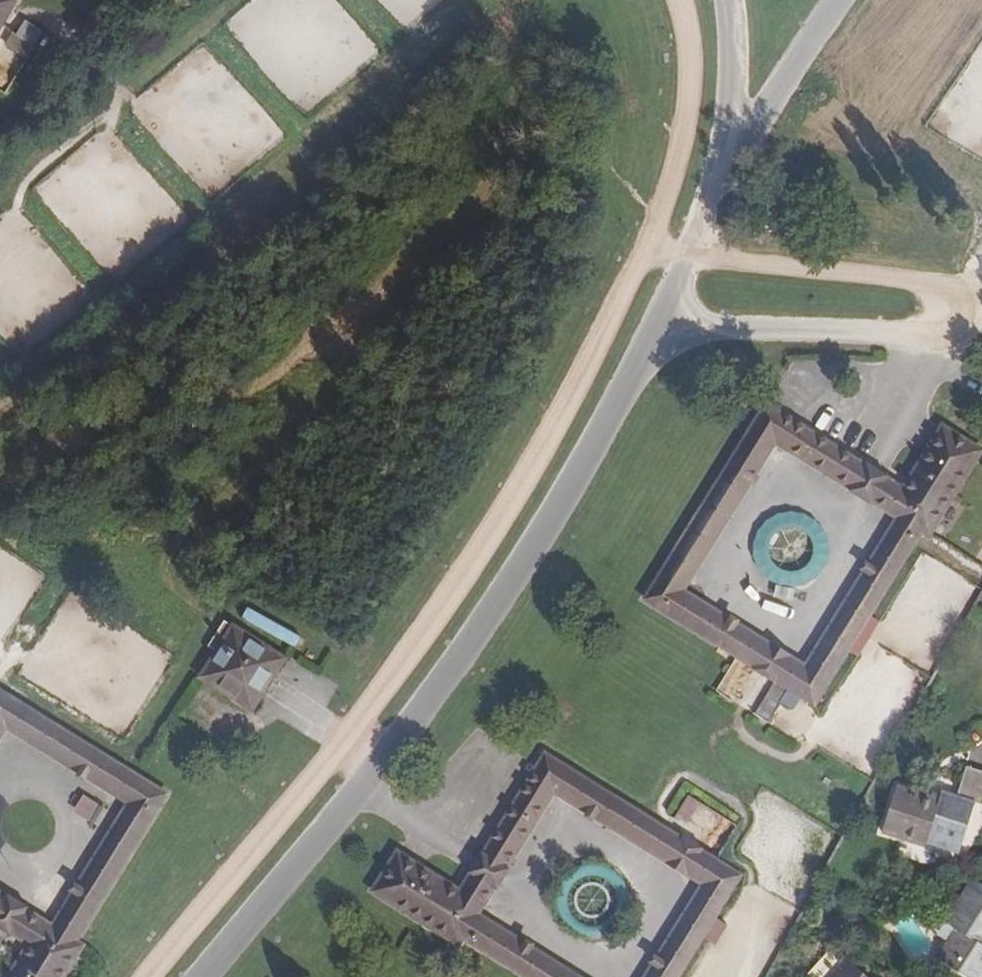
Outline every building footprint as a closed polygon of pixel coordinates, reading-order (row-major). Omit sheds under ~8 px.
[(13,0),(0,0),(0,21),(13,0)] [(903,488),(884,477),(767,405),(647,599),(741,658),(791,687),(814,702),(922,531),(929,535),(981,450),(981,448),(943,424),(940,428),(927,450),(903,488)] [(263,693),(274,674),(284,657),(233,626),(202,678),(253,709),(263,693)] [(72,946),(167,792),(0,691),(0,737),(7,725),(132,801),(50,933),(0,903),(0,932),(27,948),(20,959),(9,976),(62,976),(79,951),(72,946)] [(963,710),(971,721),(981,712),(981,705),(978,699),(963,710)] [(545,754),(484,853),(471,873),(461,890),(422,867),(401,854),(399,852),(374,891),(459,942),(464,936),(530,976),(578,976),(478,914),(555,790),(705,884),(648,976),(677,976),(739,876),(545,754)] [(897,788),(882,835),(923,848),(926,840),(960,852),(976,805),(981,807),(981,806),(981,774),(966,769),(957,799),(941,794),(937,805),(925,801),(926,798),(897,788)] [(686,800),(677,819),(715,836),(724,818),(686,800)] [(972,881),(946,924),(955,930),(937,959),(965,976),(981,976),(981,887),(972,881)] [(844,958),(828,976),(866,976),(844,958)]
